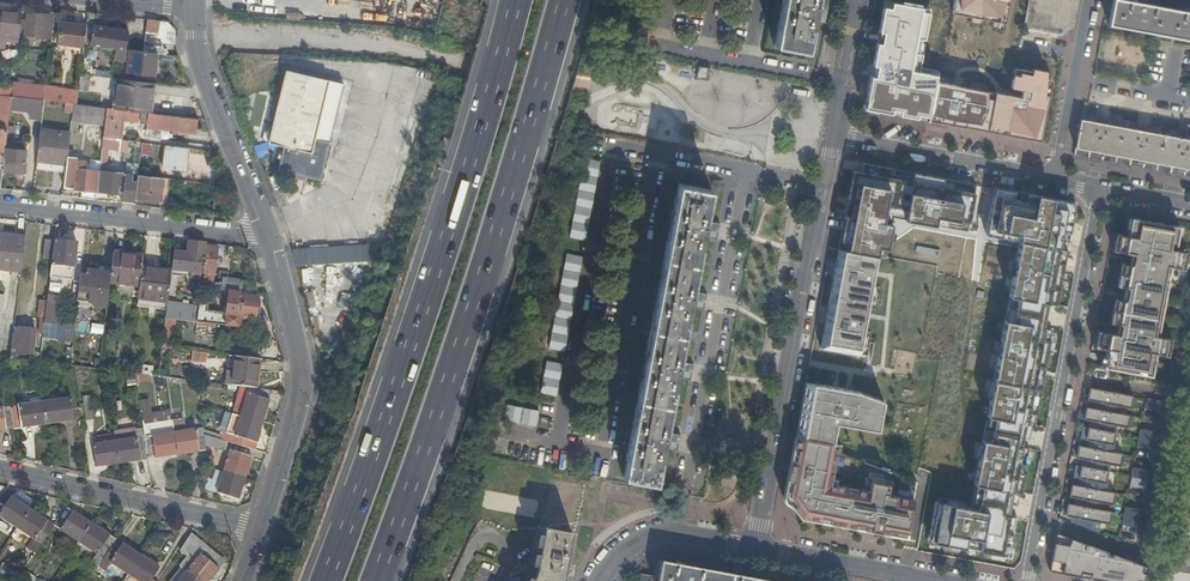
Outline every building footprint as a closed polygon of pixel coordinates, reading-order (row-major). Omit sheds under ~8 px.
[(778,45),(810,50),(816,18),(826,20),(830,0),(786,0),(778,45)] [(859,109),(922,118),(946,0),(878,0),(859,109)] [(946,10),(974,15),(1003,19),(1006,0),(948,0),(946,10)] [(1027,29),(1063,36),(1070,31),(1071,29),(1073,29),(1075,27),(1080,0),(1033,0),(1027,29)] [(1101,22),(1189,38),(1189,0),(1104,0),(1101,22)] [(4,39),(15,40),(18,13),(0,11),(0,29),(5,30),(4,39)] [(52,38),(55,12),(47,11),(46,13),(28,11),(27,19),(21,18),(20,27),(26,28),(25,39),(34,40),(35,36),(52,38)] [(95,25),(96,12),(88,11),(87,25),(84,44),(126,49),(129,30),(95,25)] [(147,18),(144,51),(158,53),(166,53),(157,35),(157,33),(158,21),(155,19),(147,18)] [(62,21),(60,44),(75,46),(75,49),(74,53),(83,54),(84,44),(87,25),(62,21)] [(933,69),(931,77),(923,118),(1047,143),(1064,59),(1005,47),(998,82),(933,69)] [(155,74),(158,53),(144,51),(131,49),(128,70),(155,74)] [(313,131),(328,76),(285,65),(267,136),(282,140),(277,163),(320,175),(330,136),(313,131)] [(711,79),(713,66),(701,65),(699,77),(711,79)] [(114,77),(111,107),(120,108),(135,110),(137,110),(153,112),(156,82),(114,77)] [(46,86),(13,82),(13,87),(12,95),(39,99),(45,99),(46,87),(46,86)] [(79,91),(46,87),(45,99),(74,103),(77,103),(78,96),(79,91)] [(38,107),(39,99),(12,95),(11,103),(38,107)] [(105,99),(78,96),(77,103),(81,104),(104,106),(105,99)] [(117,138),(119,118),(128,119),(129,121),(132,119),(136,120),(137,110),(135,110),(120,108),(111,107),(107,107),(104,136),(117,138)] [(1085,111),(1084,119),(1099,121),(1100,114),(1085,111)] [(196,131),(198,118),(173,115),(157,113),(156,126),(196,131)] [(4,164),(4,161),(10,115),(2,114),(0,128),(0,164),(4,164)] [(1077,153),(1115,160),(1189,174),(1189,133),(1189,138),(1171,135),(1172,128),(1164,126),(1162,133),(1130,127),(1131,120),(1123,118),(1121,125),(1099,121),(1084,119),(1077,153)] [(156,128),(155,137),(173,139),(174,130),(156,128)] [(37,159),(67,163),(71,134),(41,130),(37,159)] [(123,193),(122,203),(135,204),(136,197),(138,181),(132,180),(133,174),(127,173),(106,171),(109,148),(119,149),(121,139),(117,138),(104,136),(99,170),(96,200),(113,202),(114,192),(123,193)] [(719,153),(743,158),(746,142),(722,137),(719,153)] [(138,154),(149,155),(151,143),(140,142),(138,154)] [(188,170),(190,147),(166,144),(163,167),(188,170)] [(5,161),(4,161),(4,164),(3,169),(26,171),(27,162),(24,162),(25,150),(7,148),(5,161)] [(1077,153),(1076,159),(1159,174),(1189,180),(1189,174),(1115,160),(1077,153)] [(67,163),(37,159),(36,168),(66,171),(67,163)] [(857,180),(845,231),(895,235),(898,215),(969,226),(976,191),(860,162),(857,180)] [(81,188),(80,198),(96,200),(99,170),(75,167),(75,163),(67,163),(66,171),(64,186),(81,188)] [(140,166),(128,165),(127,173),(133,174),(132,180),(138,181),(139,174),(140,166)] [(572,248),(587,251),(601,173),(586,170),(572,248)] [(168,201),(171,178),(139,174),(138,181),(136,197),(168,201)] [(627,475),(659,481),(665,446),(680,449),(680,445),(678,444),(679,436),(682,437),(683,432),(668,430),(678,376),(693,378),(694,374),(691,373),(692,366),(695,366),(696,362),(681,359),(692,305),(706,307),(707,304),(704,303),(705,295),(708,296),(709,291),(694,289),(704,235),(719,238),(720,233),(717,233),(718,226),(721,226),(722,221),(707,219),(713,187),(681,182),(627,475)] [(1066,203),(1005,196),(994,236),(1015,242),(1068,243),(1073,216),(1066,203)] [(226,198),(214,197),(213,209),(225,210),(226,198)] [(1181,241),(1184,227),(1136,217),(1133,228),(1132,234),(1124,233),(1120,249),(1130,251),(1136,252),(1134,262),(1128,261),(1124,284),(1130,285),(1127,298),(1121,297),(1117,321),(1122,322),(1120,332),(1106,329),(1102,346),(1108,347),(1112,348),(1109,364),(1156,373),(1160,351),(1169,353),(1172,335),(1163,333),(1176,266),(1185,268),(1188,250),(1179,248),(1181,241)] [(20,272),(24,239),(0,236),(0,270),(20,272)] [(53,258),(55,240),(45,239),(43,257),(53,258)] [(77,243),(55,240),(53,258),(52,266),(56,266),(59,267),(74,268),(77,243)] [(203,255),(205,256),(206,243),(191,241),(187,271),(201,272),(203,255)] [(213,282),(217,244),(206,243),(205,256),(201,287),(201,288),(229,291),(240,293),(258,295),(253,281),(222,278),(222,283),(213,282)] [(376,260),(380,246),(295,251),(299,265),(376,260)] [(825,345),(863,352),(881,254),(843,247),(825,345)] [(143,255),(113,251),(111,271),(110,281),(140,285),(142,271),(143,255)] [(551,358),(567,361),(584,269),(568,266),(551,358)] [(1065,269),(1016,267),(984,373),(1038,383),(1065,269)] [(158,273),(142,271),(140,285),(138,304),(167,308),(168,301),(171,270),(158,268),(158,273)] [(93,307),(107,309),(110,281),(111,271),(99,270),(99,272),(81,270),(77,302),(93,304),(93,307)] [(186,304),(168,301),(167,308),(166,319),(197,322),(198,305),(201,288),(201,287),(188,286),(186,304)] [(207,306),(198,305),(197,322),(213,324),(239,327),(240,318),(256,320),(259,298),(240,295),(240,293),(229,291),(227,316),(206,314),(207,306)] [(52,293),(49,292),(48,301),(46,315),(58,317),(60,297),(52,296),(52,293)] [(39,329),(44,330),(46,315),(48,301),(40,300),(38,316),(41,316),(39,329)] [(55,336),(58,317),(46,315),(44,330),(44,334),(55,336)] [(18,337),(13,337),(10,359),(14,359),(17,359),(17,356),(20,357),(20,353),(32,355),(35,330),(19,328),(18,337)] [(921,355),(938,358),(939,351),(922,349),(921,355)] [(189,361),(204,363),(205,352),(190,351),(189,361)] [(229,363),(227,385),(241,387),(257,388),(260,359),(236,357),(235,364),(229,363)] [(154,366),(139,365),(138,374),(150,376),(153,376),(154,366)] [(841,381),(851,382),(852,369),(842,368),(841,381)] [(543,403),(558,406),(564,375),(548,372),(543,403)] [(809,379),(798,433),(836,441),(840,421),(867,427),(868,422),(883,426),(886,400),(862,389),(809,379)] [(1133,390),(1087,383),(1082,397),(1130,406),(1133,390)] [(241,387),(233,413),(261,421),(264,412),(265,412),(268,407),(270,400),(269,399),(272,390),(260,389),(257,388),(241,387)] [(1029,399),(982,391),(961,486),(1021,493),(1029,399)] [(82,397),(85,421),(94,419),(90,395),(82,397)] [(71,399),(44,403),(47,423),(73,420),(73,421),(74,421),(71,399)] [(149,400),(140,402),(143,426),(143,428),(148,459),(163,457),(168,456),(167,455),(177,453),(173,422),(152,425),(151,415),(149,400)] [(22,426),(47,423),(44,403),(10,407),(13,429),(23,428),(22,426)] [(540,424),(543,409),(512,403),(509,419),(540,424)] [(1126,410),(1083,403),(1080,417),(1125,424),(1126,410)] [(0,409),(0,431),(6,430),(6,429),(13,428),(10,407),(0,409)] [(171,412),(151,415),(152,425),(173,422),(171,412)] [(258,430),(261,421),(233,413),(224,441),(228,442),(255,450),(259,436),(260,430),(258,430)] [(184,420),(173,422),(177,453),(186,451),(186,452),(190,453),(208,450),(207,446),(205,435),(204,428),(185,431),(184,420)] [(1113,427),(1086,423),(1083,435),(1111,439),(1113,427)] [(132,462),(148,459),(143,428),(135,429),(135,428),(113,431),(114,435),(117,462),(127,460),(127,461),(132,462)] [(853,522),(910,534),(918,496),(917,496),(920,479),(844,450),(845,443),(836,441),(798,433),(787,492),(803,512),(849,522),(849,519),(853,520),(853,522)] [(109,463),(117,462),(114,435),(98,437),(99,444),(94,445),(97,467),(105,466),(109,465),(109,463)] [(226,450),(228,442),(224,441),(205,435),(207,446),(226,450)] [(1121,450),(1076,441),(1073,456),(1119,464),(1121,450)] [(231,451),(225,472),(244,478),(247,469),(248,469),(250,464),(253,457),(231,451)] [(1107,466),(1077,461),(1076,476),(1104,480),(1107,466)] [(218,493),(225,472),(215,470),(209,490),(218,493)] [(241,487),(244,478),(225,472),(218,493),(240,500),(242,494),(243,487),(241,487)] [(1113,488),(1068,479),(1064,495),(1111,500),(1113,488)] [(1027,507),(939,489),(921,554),(995,566),(1019,549),(1027,507)] [(17,527),(28,509),(21,504),(19,500),(11,495),(0,513),(0,515),(17,527)] [(1113,507),(1062,498),(1060,514),(1107,523),(1113,507)] [(1138,526),(1137,507),(1122,508),(1123,526),(1138,526)] [(36,514),(28,509),(17,527),(35,538),(29,548),(36,553),(55,524),(41,515),(37,514),(36,514)] [(60,528),(80,541),(91,524),(83,519),(84,518),(81,514),(73,509),(60,528)] [(80,541),(97,552),(77,580),(88,580),(98,566),(117,538),(103,529),(99,528),(98,529),(91,524),(80,541)] [(1054,525),(1045,562),(1056,565),(1057,573),(1102,580),(1141,580),(1143,560),(1054,525)] [(289,533),(283,531),(279,544),(285,546),(289,533)] [(536,580),(566,580),(574,536),(547,531),(539,574),(536,580)] [(192,533),(174,560),(182,567),(187,571),(199,580),(206,580),(209,576),(210,577),(215,573),(225,560),(205,543),(192,533)] [(111,561),(129,574),(141,557),(133,552),(133,551),(131,547),(117,538),(98,566),(105,571),(111,561)] [(141,557),(129,574),(141,580),(150,580),(152,579),(160,566),(153,562),(149,561),(148,562),(141,557)] [(665,563),(661,580),(763,580),(665,563)] [(11,571),(2,567),(0,570),(0,575),(7,577),(11,571)] [(182,567),(170,580),(180,580),(187,571),(182,567)] [(1171,569),(1168,580),(1189,580),(1189,573),(1171,569)] [(11,571),(7,577),(12,578),(14,579),(18,580),(21,575),(11,571)] [(24,571),(21,575),(18,580),(21,580),(33,580),(35,577),(24,571)] [(187,571),(180,580),(199,580),(187,571)]
